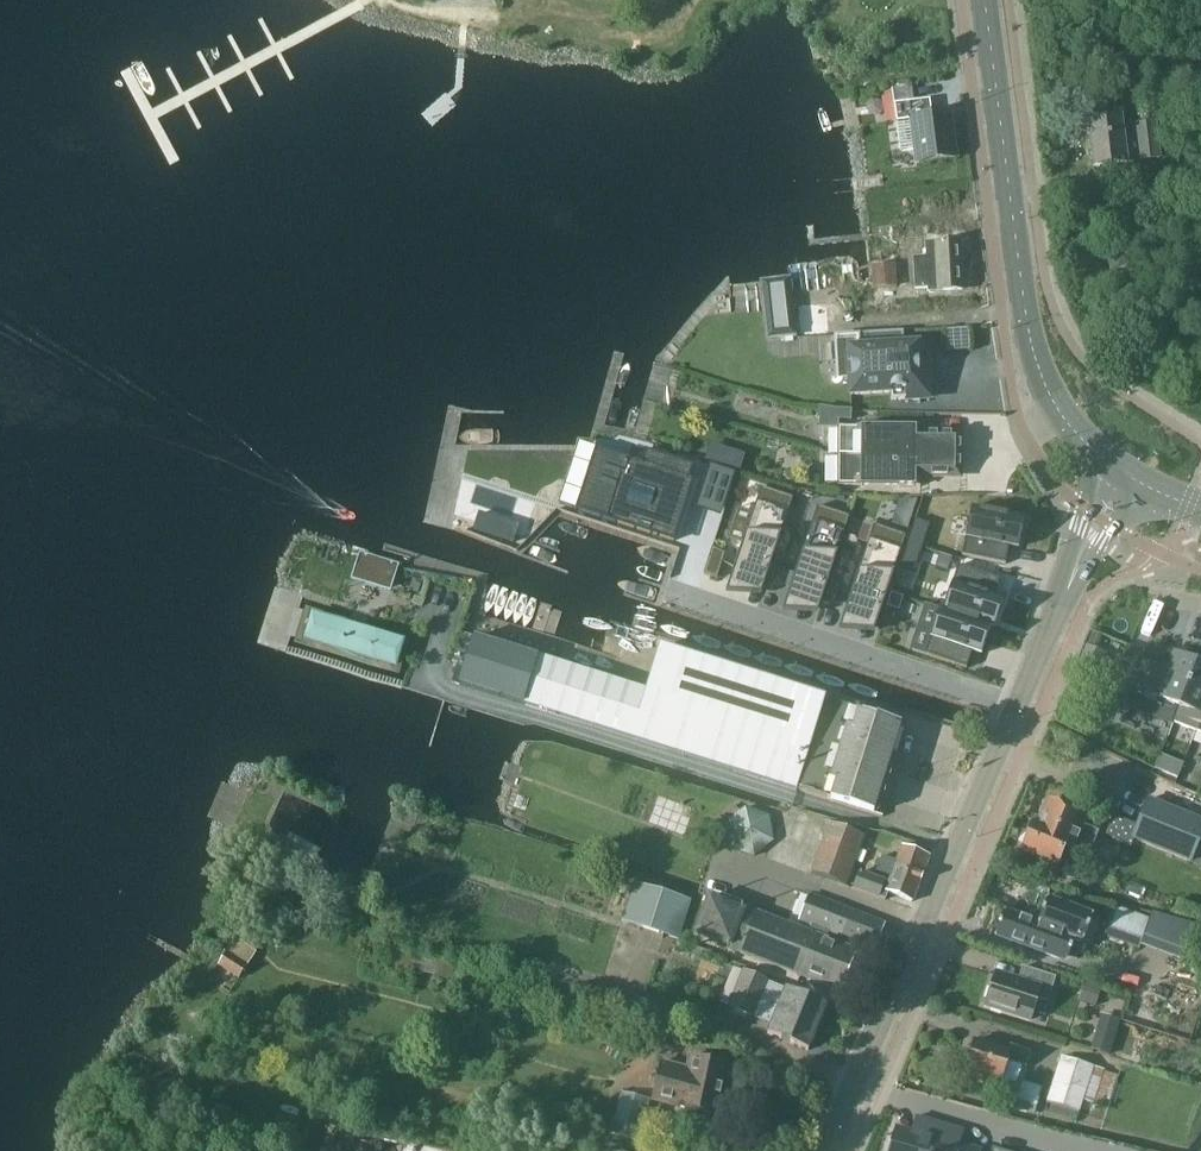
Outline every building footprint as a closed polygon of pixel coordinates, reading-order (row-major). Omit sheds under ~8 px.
[(911,119),(917,162),(956,158),(950,113),(932,115),(930,99),(895,104),(897,121),(911,119)] [(1124,130),(1122,118),(1088,123),(1094,168),(1128,164),(1128,163),(1139,162),(1161,159),(1156,123),(1134,126),(1134,129),(1124,130)] [(913,257),(915,289),(927,288),(927,291),(962,289),(960,241),(924,243),(925,257),(913,257)] [(870,261),(870,276),(871,287),(897,286),(895,260),(870,261)] [(789,278),(761,282),(765,316),(792,312),(789,278)] [(800,335),(830,333),(828,303),(798,305),(800,335)] [(767,339),(795,336),(792,312),(765,316),(767,339)] [(929,398),(928,375),(918,375),(916,347),(871,350),(870,335),(835,338),(836,352),(850,351),(852,379),(849,380),(851,396),(891,394),(891,401),(929,398)] [(838,454),(960,455),(960,437),(923,437),(923,427),(837,428),(838,454)] [(596,448),(576,509),(674,541),(693,480),(689,478),(693,465),(646,450),(641,463),(596,448)] [(960,473),(960,455),(838,454),(839,485),(922,486),(922,473),(960,473)] [(516,478),(518,459),(471,456),(470,475),(516,478)] [(722,512),(737,469),(709,459),(694,503),(722,512)] [(734,569),(726,594),(761,596),(765,584),(771,565),(773,560),(772,560),(793,498),(761,488),(739,555),(738,555),(734,569)] [(790,587),(782,612),(817,614),(821,603),(829,579),(849,517),(817,506),(795,573),(790,587)] [(966,535),(962,555),(1006,564),(1009,547),(1018,549),(1023,528),(1024,520),(1025,518),(971,507),(969,519),(966,535)] [(478,513),(472,531),(512,544),(518,526),(478,513)] [(916,519),(908,542),(922,547),(930,524),(916,519)] [(847,606),(838,631),(874,633),(878,622),(886,597),(885,597),(906,536),(874,525),(852,592),(851,592),(847,606)] [(908,542),(900,565),(914,570),(922,547),(908,542)] [(359,557),(352,579),(391,591),(398,569),(359,557)] [(946,601),(943,610),(994,627),(995,627),(997,619),(1004,600),(994,596),(1000,579),(958,565),(952,585),(946,601)] [(891,593),(887,607),(899,611),(904,597),(891,593)] [(940,609),(925,655),(967,669),(972,651),(981,654),(988,635),(983,633),(986,625),(943,610),(940,609)] [(403,668),(411,646),(317,613),(309,636),(403,668)] [(522,705),(523,704),(538,657),(476,637),(460,686),(522,705)] [(1106,655),(1087,647),(1075,674),(1095,683),(1106,655)] [(826,701),(660,648),(647,690),(539,654),(538,657),(523,704),(797,790),(798,789),(829,800),(873,813),(901,725),(858,711),(826,701)] [(1132,690),(1125,706),(1171,724),(1172,721),(1173,722),(1197,664),(1174,654),(1168,670),(1156,666),(1144,695),(1132,690)] [(1144,695),(1156,666),(1143,661),(1132,690),(1144,695)] [(1200,718),(1200,665),(1197,664),(1173,722),(1196,731),(1200,718)] [(1182,765),(1160,756),(1155,770),(1177,778),(1182,765)] [(1200,775),(1200,761),(1196,757),(1186,769),(1198,779),(1200,775)] [(1095,843),(1099,832),(1077,823),(1081,812),(1048,799),(1040,819),(1095,843)] [(1190,862),(1200,837),(1200,820),(1150,799),(1133,838),(1190,862)] [(754,858),(774,841),(770,816),(746,807),(739,813),(733,806),(713,822),(718,843),(728,842),(730,849),(754,858)] [(1095,843),(1040,819),(1036,817),(1030,833),(1023,834),(1020,843),(1024,848),(1023,850),(1059,865),(1066,847),(1074,850),(1074,849),(1089,855),(1095,843)] [(811,873),(846,885),(861,833),(825,822),(821,834),(824,835),(811,873)] [(880,863),(921,879),(929,857),(902,846),(896,861),(883,856),(880,863)] [(860,871),(854,888),(886,900),(889,892),(913,901),(921,879),(880,863),(876,871),(890,876),(888,882),(885,881),(886,880),(860,871)] [(622,921),(678,940),(691,900),(635,882),(622,921)] [(800,892),(791,916),(875,950),(885,924),(800,892)] [(738,952),(755,912),(743,907),(742,909),(709,897),(696,933),(731,946),(730,949),(738,952)] [(1004,911),(995,935),(996,936),(996,935),(1023,946),(1024,946),(1029,948),(1030,948),(1057,958),(1063,943),(1080,950),(1084,940),(1090,942),(1098,920),(1092,918),(1093,917),(1091,916),(1091,917),(1069,908),(1071,904),(1054,898),(1053,902),(1048,901),(1048,900),(1047,900),(1038,924),(1005,912),(1005,911),(1004,911)] [(1115,907),(1102,944),(1137,956),(1149,920),(1115,907)] [(1149,920),(1140,945),(1182,961),(1195,924),(1165,912),(1153,908),(1153,909),(1149,920)] [(755,912),(738,952),(841,991),(857,950),(755,912)] [(256,952),(236,939),(218,966),(239,979),(257,953),(256,952)] [(459,982),(463,967),(438,961),(435,976),(459,982)] [(1048,1002),(1056,977),(1022,967),(1019,980),(996,973),(985,1006),(1032,1021),(1039,999),(1048,1002)] [(809,1050),(818,1028),(827,1005),(785,988),(785,989),(768,982),(743,971),(738,983),(728,979),(718,1003),(728,1006),(728,1008),(753,1018),(751,1021),(769,1028),(767,1034),(809,1050)] [(1084,984),(1078,1001),(1095,1007),(1101,989),(1084,984)] [(1090,1049),(1109,1055),(1120,1021),(1101,1015),(1090,1049)] [(982,1081),(997,1086),(999,1081),(1002,1082),(1008,1062),(1026,1068),(1031,1052),(1010,1045),(1008,1051),(975,1041),(966,1070),(984,1076),(982,1081)] [(660,1060),(652,1099),(720,1117),(731,1066),(688,1055),(686,1067),(660,1060)] [(1104,1070),(1094,1067),(1062,1057),(1047,1102),(1080,1112),(1084,1100),(1094,1103),(1104,1070)] [(1022,1082),(1014,1107),(1034,1114),(1042,1088),(1022,1082)] [(639,1142),(649,1099),(621,1092),(617,1106),(602,1101),(594,1130),(639,1142)] [(890,1150),(977,1150),(959,1146),(962,1138),(953,1135),(953,1138),(940,1134),(943,1126),(916,1117),(911,1133),(899,1130),(899,1129),(897,1129),(890,1150)]
